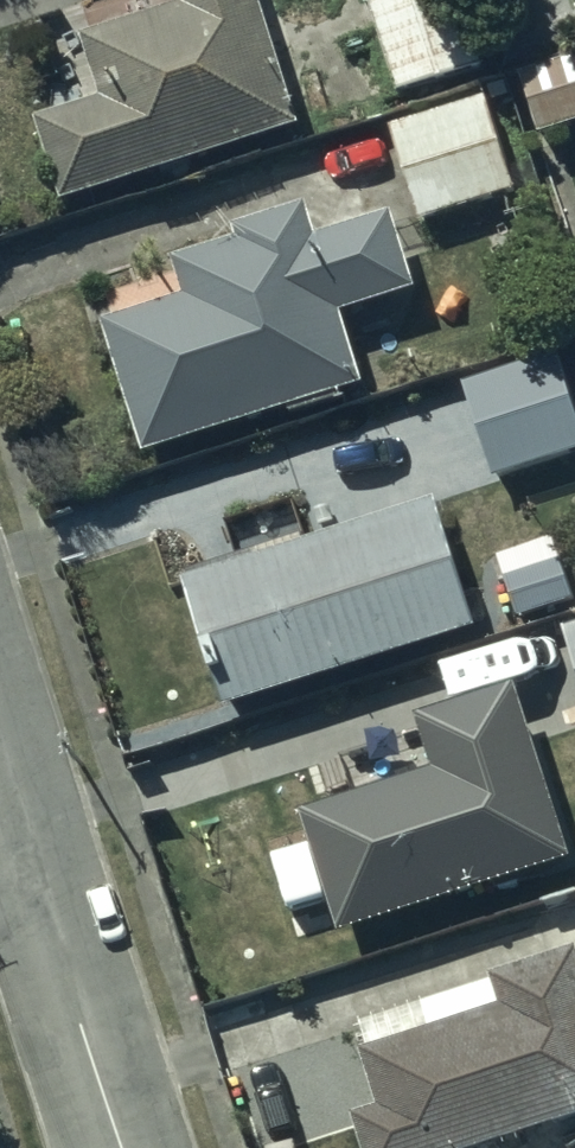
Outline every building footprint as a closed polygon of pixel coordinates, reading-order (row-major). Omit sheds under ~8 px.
[(58,203),(297,129),(257,0),(176,0),(178,7),(77,39),(97,102),(32,122),(58,203)] [(395,95),(477,68),(455,0),(364,0),(395,95)] [(534,137),(574,125),(574,57),(516,75),(534,137)] [(484,99),(388,128),(416,221),(512,192),(484,99)] [(180,297),(98,323),(139,458),(361,389),(338,316),(411,294),(388,219),(315,241),(305,207),(229,230),(233,240),(169,260),(180,297)] [(458,388),(487,480),(574,452),(574,430),(552,358),(458,388)] [(431,505),(177,586),(217,709),(470,628),(431,505)] [(494,559),(514,624),(574,605),(574,599),(556,539),(494,559)] [(559,628),(574,679),(574,623),(559,628)] [(294,818),(332,937),(565,861),(510,693),(415,724),(431,773),(294,818)] [(357,1147),(470,1147),(574,1114),(574,962),(571,949),(485,977),(486,980),(419,1002),(428,1029),(355,1053),(371,1104),(345,1112),(357,1147)]
